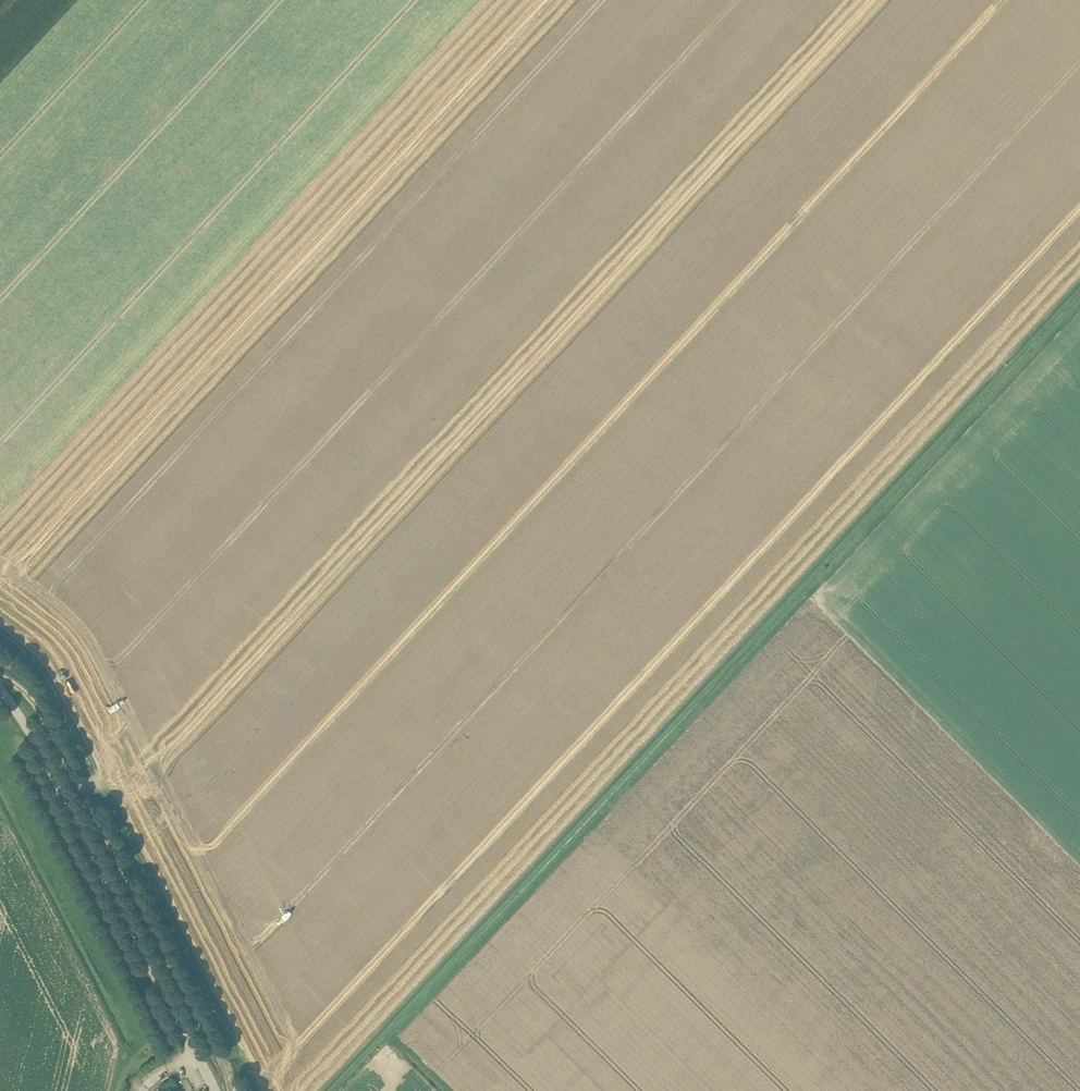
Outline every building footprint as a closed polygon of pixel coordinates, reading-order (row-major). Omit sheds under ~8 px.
[(167,1090),(177,1084),(174,1078),(163,1084),(167,1090)]
